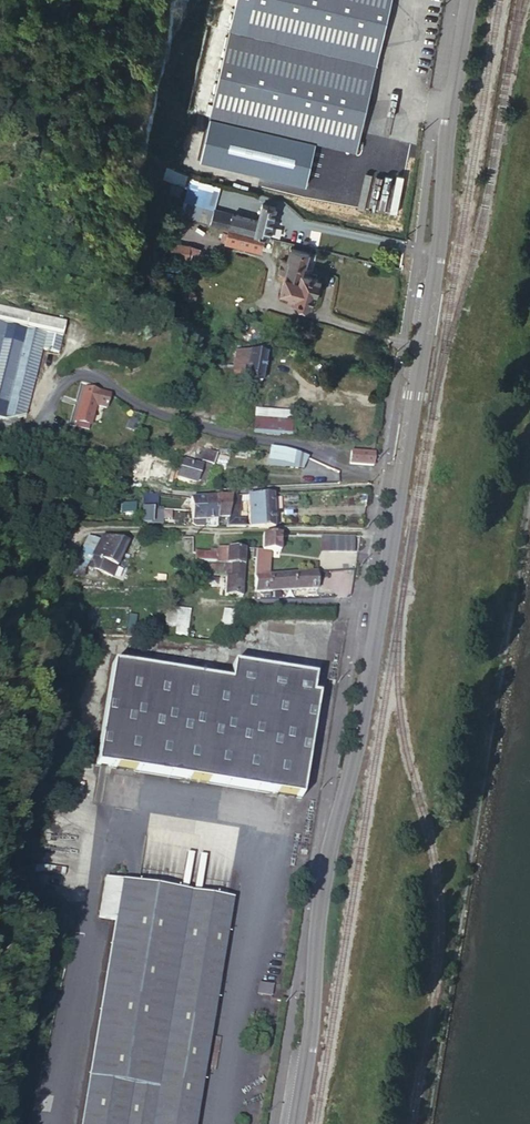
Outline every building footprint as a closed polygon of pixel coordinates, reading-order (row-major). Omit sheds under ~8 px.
[(392,0),(220,0),(192,113),(288,137),(354,153),(392,0)] [(354,153),(288,137),(282,163),(347,180),(354,153)] [(189,180),(180,215),(210,223),(214,209),(219,188),(189,180)] [(214,209),(210,223),(225,226),(265,236),(268,237),(276,206),(262,203),(258,220),(214,209)] [(261,251),(265,236),(225,226),(222,241),(261,251)] [(190,257),(191,243),(170,242),(170,257),(190,257)] [(289,297),(310,304),(314,291),(315,292),(319,279),(303,274),(309,253),(291,248),(287,260),(281,258),(277,270),(285,273),(280,290),(290,293),(289,297)] [(200,300),(200,297),(200,296),(199,294),(197,292),(194,291),(191,291),(188,292),(186,294),(185,296),(185,299),(186,302),(188,304),(191,305),(194,305),(196,304),(198,303),(200,300)] [(24,423),(43,350),(58,353),(67,320),(0,302),(0,416),(24,423)] [(239,375),(259,381),(267,355),(251,350),(248,358),(236,354),(231,369),(241,372),(239,375)] [(187,385),(193,387),(195,377),(189,376),(187,385)] [(77,421),(90,425),(96,405),(106,408),(110,395),(100,392),(87,388),(77,421)] [(265,434),(279,435),(282,416),(256,411),(253,432),(265,433),(265,434)] [(133,413),(126,429),(136,434),(143,417),(133,413)] [(192,463),(182,459),(176,477),(195,484),(196,480),(204,483),(210,465),(213,466),(217,452),(198,446),(192,463)] [(284,449),(271,447),(268,466),(302,469),(307,458),(299,454),(284,449)] [(372,464),(373,452),(350,451),(349,462),(372,464)] [(161,455),(154,453),(150,468),(157,470),(161,455)] [(166,457),(160,476),(168,478),(173,459),(166,457)] [(272,520),(272,494),(248,495),(248,526),(257,526),(258,527),(273,527),(272,520)] [(231,497),(227,516),(225,525),(244,525),(244,521),(238,520),(243,495),(231,495),(231,497)] [(145,496),(143,505),(159,507),(160,502),(151,501),(152,497),(145,496)] [(204,498),(204,507),(216,507),(216,497),(204,498)] [(216,507),(216,516),(227,516),(231,497),(216,497),(216,507)] [(205,525),(205,516),(204,507),(204,498),(191,498),(192,522),(197,525),(205,525)] [(141,523),(150,524),(150,521),(151,509),(151,507),(142,507),(141,523)] [(204,507),(205,516),(216,516),(216,507),(204,507)] [(162,510),(151,509),(150,521),(162,522),(162,510)] [(87,565),(86,564),(99,540),(88,534),(82,546),(86,548),(79,560),(51,547),(44,561),(81,578),(87,565)] [(279,534),(262,534),(262,549),(257,549),(255,574),(263,574),(265,550),(279,551),(279,534)] [(102,535),(86,564),(111,576),(128,542),(102,535)] [(331,548),(332,535),(323,535),(323,548),(331,548)] [(356,535),(332,535),(331,548),(331,550),(356,550),(356,535)] [(196,552),(195,561),(216,562),(227,563),(228,547),(218,547),(218,549),(210,548),(210,552),(196,552)] [(227,563),(245,564),(246,548),(228,547),(227,563)] [(227,563),(216,562),(216,569),(233,571),(232,576),(228,576),(227,594),(243,595),(245,564),(227,563)] [(317,589),(316,572),(270,574),(269,590),(317,589)] [(255,574),(255,590),(269,590),(270,574),(267,574),(263,574),(255,574)] [(247,632),(248,614),(237,613),(235,613),(234,616),(234,628),(233,630),(247,632)] [(178,643),(188,644),(190,615),(179,614),(178,643)] [(234,616),(224,615),(223,627),(234,628),(234,616)] [(126,635),(126,641),(133,641),(134,620),(126,620),(126,635)] [(148,630),(146,642),(161,642),(162,631),(148,630)] [(232,679),(114,656),(95,760),(302,799),(321,695),(314,694),(318,676),(236,660),(232,679)] [(242,884),(131,862),(128,879),(120,918),(81,1123),(197,1123),(242,884)] [(120,918),(128,879),(111,876),(103,915),(120,918)] [(270,997),(272,985),(261,983),(259,995),(270,997)]
